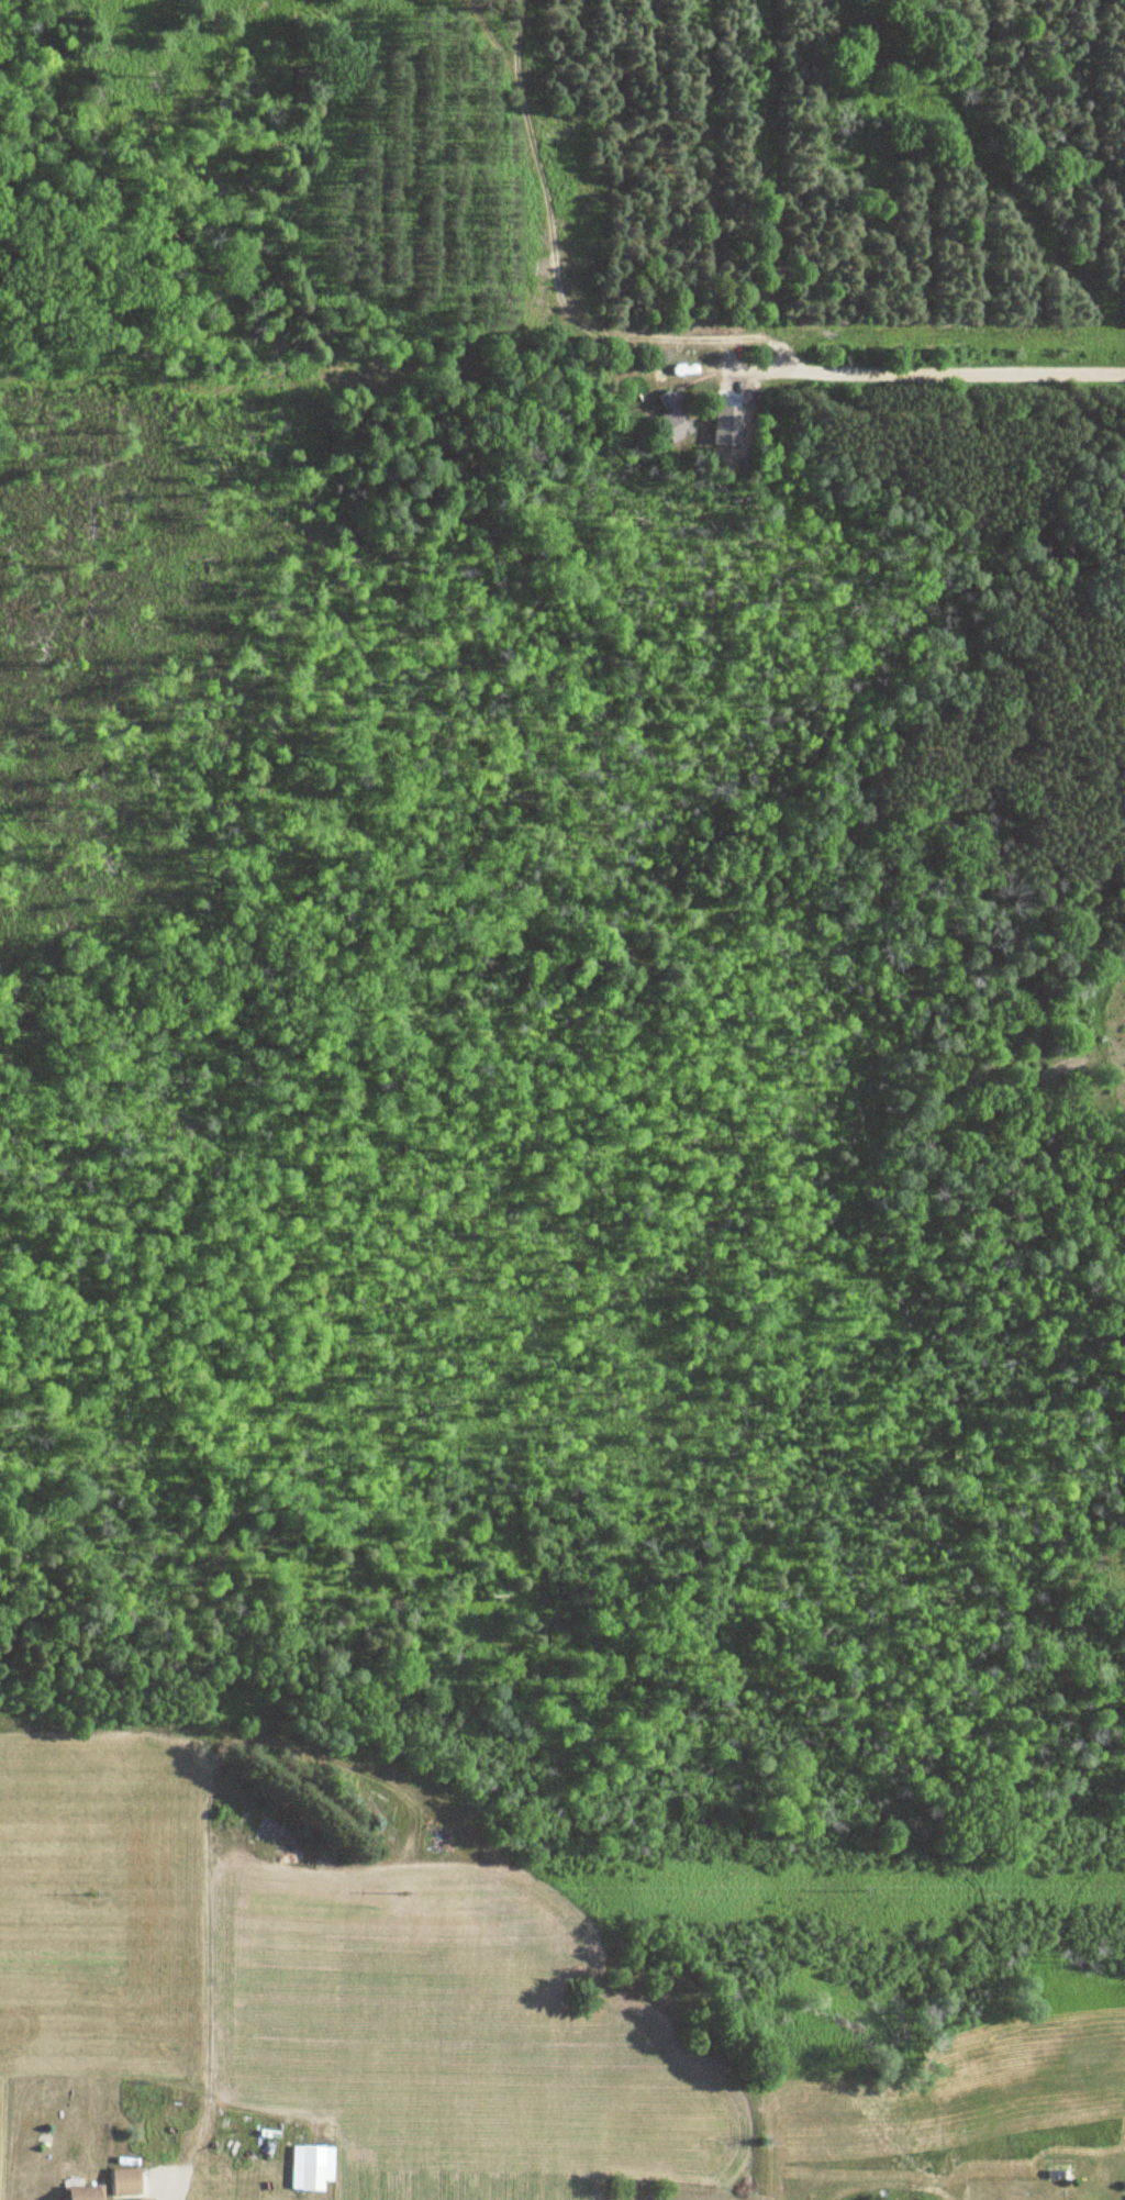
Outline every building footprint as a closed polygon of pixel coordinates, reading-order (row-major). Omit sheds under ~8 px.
[(335,2181),(335,2146),(304,2146),(304,2191),(327,2191),(327,2181),(335,2181)] [(145,2165),(112,2166),(113,2194),(145,2193),(145,2165)] [(110,2198),(75,2198),(75,2190),(68,2190),(68,2199),(110,2199),(110,2198)]
